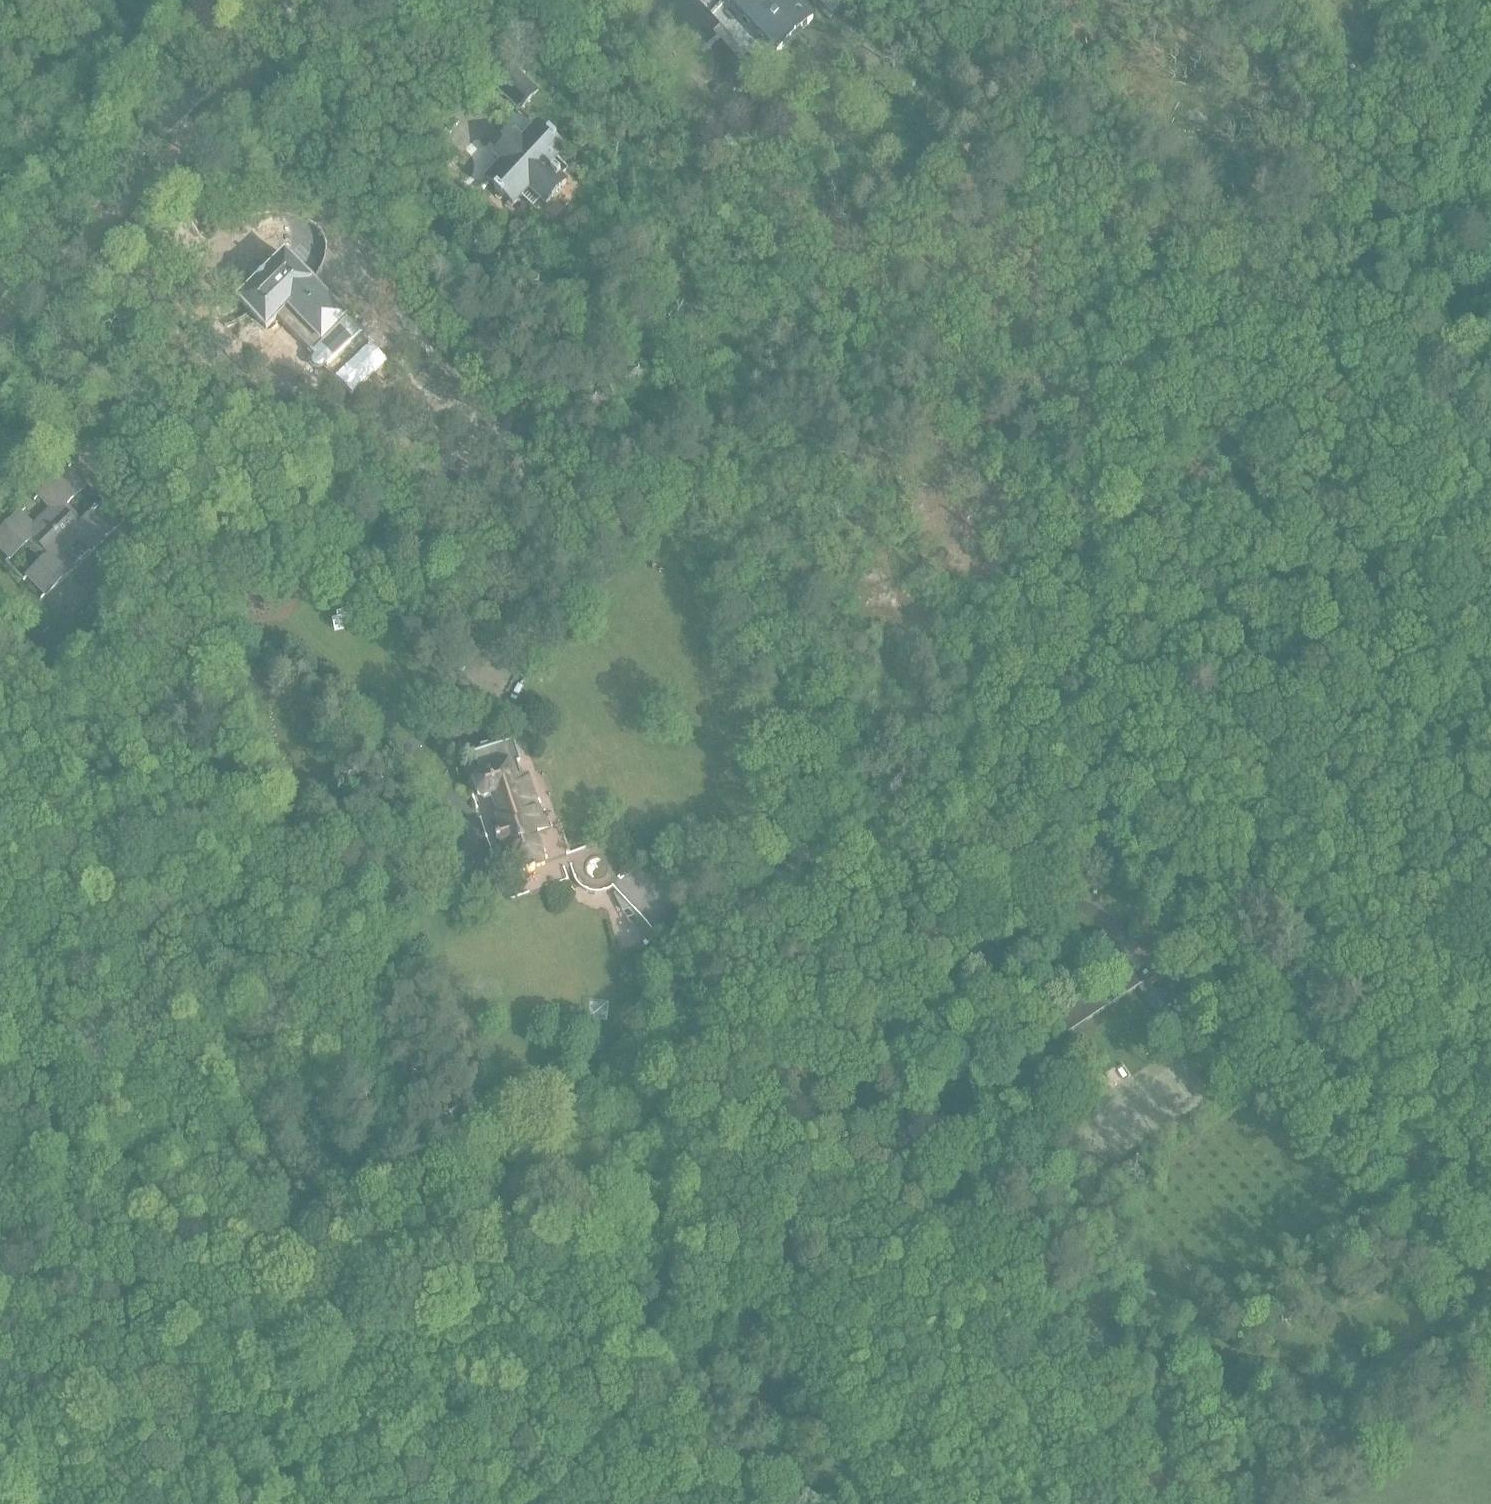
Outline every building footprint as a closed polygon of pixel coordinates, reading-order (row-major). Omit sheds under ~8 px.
[(777,50),(781,46),(784,49),(816,20),(798,0),(730,0),(777,50)] [(492,83),(519,110),(538,91),(511,64),(492,83)] [(553,164),(569,148),(560,138),(562,137),(554,130),(553,131),(543,122),(527,139),(519,132),(494,158),(502,166),(486,182),(495,192),(493,193),(501,200),(502,198),(512,208),(528,191),(545,207),(570,181),(553,164)] [(311,283),(285,257),(239,301),(266,329),(290,306),(322,339),(309,351),(313,355),(312,356),(311,357),(310,361),(311,365),(314,368),(318,369),(322,368),(324,367),(326,369),(364,334),(347,316),(345,317),(331,302),(349,286),(357,262),(326,252),(311,283)] [(84,487),(67,468),(38,495),(51,509),(33,526),(21,512),(0,532),(0,547),(11,559),(29,542),(45,559),(27,575),(46,595),(74,568),(61,555),(79,538),(92,551),(120,524),(101,505),(84,522),(67,505),(85,488),(84,487)] [(513,743),(512,743),(511,742),(510,742),(508,742),(506,743),(503,740),(495,743),(494,747),(490,748),(487,745),(480,748),(479,753),(475,754),(474,754),(473,755),(474,757),(479,774),(475,775),(472,782),(477,796),(485,798),(496,795),(503,815),(495,818),(499,830),(495,832),(500,844),(504,843),(514,872),(545,862),(535,833),(547,829),(544,820),(542,821),(533,795),(527,797),(516,765),(517,764),(518,763),(519,762),(519,759),(513,743)] [(619,880),(620,878),(621,876),(622,872),(622,869),(622,864),(620,860),(618,856),(615,852),(612,849),(608,847),(603,845),(599,845),(594,845),(586,847),(574,851),(567,854),(570,864),(572,869),(575,878),(578,883),(580,886),(583,889),(587,891),(591,892),(595,893),(599,893),(603,893),(607,891),(611,889),(614,887),(616,884),(619,880)] [(614,887),(660,937),(668,931),(666,929),(686,911),(640,862),(621,879),(620,878),(619,880),(616,884),(614,887)] [(1142,985),(1139,987),(1173,1039),(1183,1033),(1149,980),(1141,984),(1142,985)]
